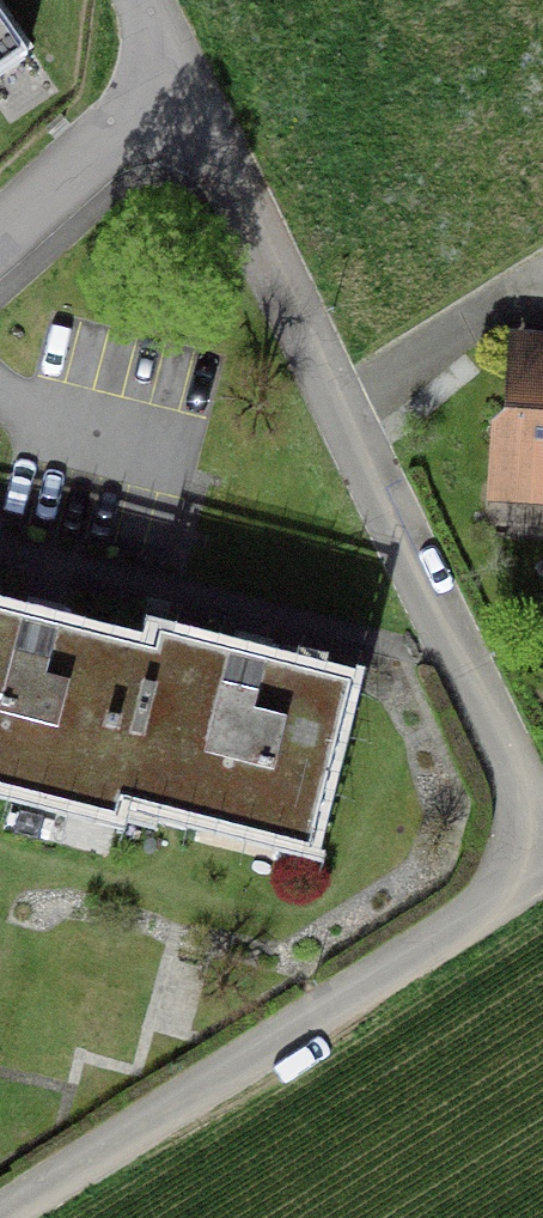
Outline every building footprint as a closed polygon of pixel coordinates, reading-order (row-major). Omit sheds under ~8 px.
[(28,46),(0,7),(0,66),(28,46)] [(515,349),(510,422),(498,433),(494,494),(542,497),(542,351),(515,349)] [(122,788),(311,834),(347,688),(252,665),(158,642),(154,658),(52,633),(0,620),(0,774),(118,803),(122,788)]
